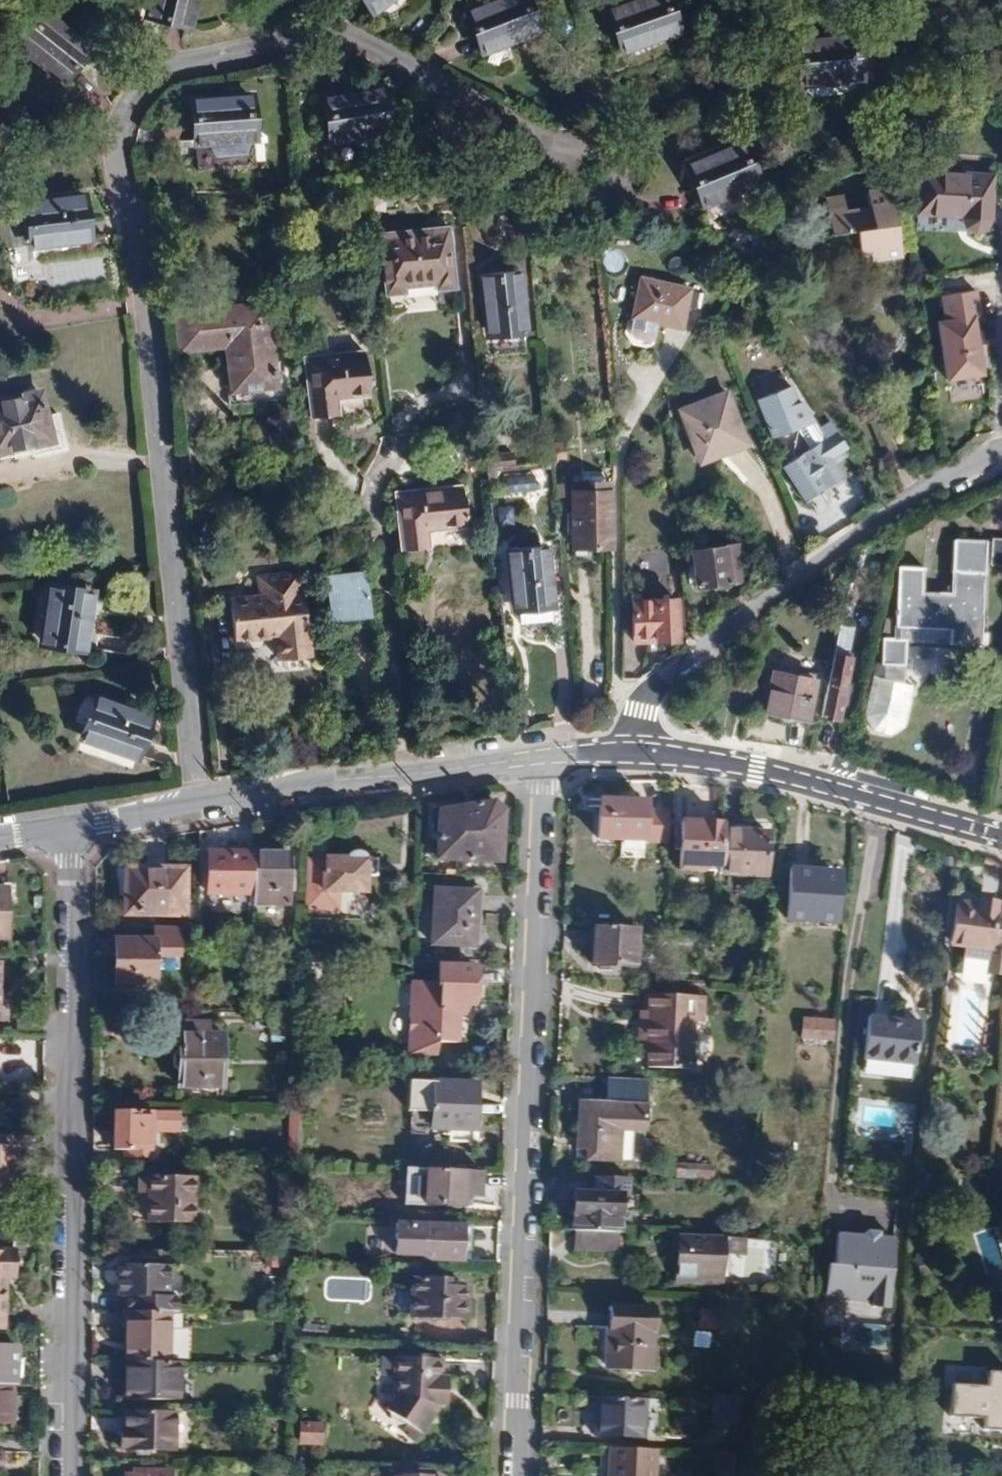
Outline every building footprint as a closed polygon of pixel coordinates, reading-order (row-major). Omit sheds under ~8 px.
[(187,25),(193,0),(151,0),(147,15),(165,20),(187,25)] [(387,0),(365,0),(373,10),(387,0)] [(537,30),(525,0),(499,0),(469,12),(474,23),(484,51),(537,30)] [(679,30),(668,0),(640,0),(611,11),(617,28),(625,50),(679,30)] [(17,43),(62,78),(75,62),(88,46),(43,10),(17,43)] [(804,85),(861,79),(858,38),(801,43),(802,59),(804,85)] [(331,140),(387,130),(380,89),(359,93),(324,99),(331,140)] [(252,138),(253,138),(249,96),(216,99),(193,101),(196,142),(197,142),(199,169),(254,165),(252,138)] [(705,203),(758,182),(742,143),(689,165),(695,179),(705,203)] [(992,177),(921,170),(919,212),(948,215),(961,216),(964,223),(967,227),(970,230),(975,232),(980,231),(984,229),(988,226),(990,222),(992,177)] [(902,255),(891,190),(868,194),(870,209),(847,212),(847,207),(828,210),(832,232),(849,229),(850,233),(858,243),(861,261),(875,259),(902,255)] [(31,244),(87,237),(85,218),(82,197),(26,204),(31,244)] [(826,201),(828,210),(847,207),(845,197),(826,201)] [(327,219),(337,220),(337,206),(327,206),(327,219)] [(351,220),(351,206),(337,206),(337,220),(351,220)] [(380,234),(385,294),(405,292),(404,287),(435,284),(436,289),(454,287),(448,227),(436,229),(380,234)] [(488,333),(523,329),(517,275),(482,278),(488,333)] [(656,323),(682,328),(686,311),(691,289),(641,278),(632,318),(636,318),(656,323)] [(969,294),(926,300),(930,323),(936,322),(944,378),(980,373),(969,294)] [(266,304),(177,313),(181,349),(226,344),(231,389),(274,384),(270,347),(266,304)] [(653,335),(656,323),(636,318),(634,331),(653,335)] [(285,345),(270,347),(274,384),(231,389),(233,404),(289,398),(285,345)] [(304,357),(310,417),(338,414),(336,398),(369,395),(364,351),(304,357)] [(804,378),(753,399),(769,438),(795,426),(805,448),(780,466),(803,504),(861,471),(804,378)] [(680,409),(700,463),(748,445),(728,391),(680,409)] [(12,448),(11,446),(32,442),(32,443),(49,439),(44,416),(42,404),(39,393),(0,402),(0,450),(12,448)] [(59,413),(44,416),(49,439),(32,443),(32,442),(11,446),(12,448),(14,456),(32,452),(33,456),(67,450),(59,413)] [(552,440),(555,459),(565,458),(564,439),(552,440)] [(513,454),(501,455),(502,466),(514,464),(513,454)] [(501,455),(486,457),(487,467),(502,466),(501,455)] [(566,474),(565,458),(555,459),(557,476),(566,474)] [(572,483),(572,492),(610,492),(610,483),(572,483)] [(559,497),(569,496),(568,484),(557,485),(559,497)] [(462,486),(396,493),(402,550),(414,549),(428,548),(426,530),(466,526),(462,486)] [(572,492),(573,548),(611,548),(610,492),(572,492)] [(1001,566),(1001,539),(992,538),(990,565),(1001,566)] [(987,540),(954,539),(952,593),(922,592),(925,567),(898,566),(894,637),(882,637),(880,664),(876,663),(872,676),(873,677),(903,684),(904,665),(905,665),(906,643),(906,640),(909,640),(910,627),(950,629),(949,644),(962,644),(982,646),(987,540)] [(729,582),(743,581),(739,544),(692,550),(696,587),(729,582)] [(535,607),(551,606),(545,551),(511,554),(516,609),(535,607)] [(261,597),(230,600),(235,640),(276,636),(279,660),(294,659),(310,657),(303,592),(301,592),(299,572),(259,577),(261,597)] [(364,572),(325,577),(330,617),(353,614),(369,613),(364,572)] [(88,616),(92,593),(52,587),(43,642),(83,649),(88,616)] [(666,641),(679,640),(677,599),(632,600),(633,637),(658,636),(658,641),(666,641)] [(840,625),(821,716),(830,718),(839,720),(852,657),(844,656),(851,627),(840,625)] [(906,643),(949,644),(950,629),(910,627),(909,640),(906,640),(906,643)] [(99,634),(97,647),(122,651),(124,638),(99,634)] [(783,715),(807,721),(816,680),(773,671),(764,712),(783,715)] [(903,684),(873,677),(864,717),(873,731),(889,735),(904,725),(914,686),(903,684)] [(722,702),(733,704),(737,687),(726,685),(722,702)] [(83,737),(136,756),(149,718),(96,699),(83,737)] [(597,839),(668,842),(669,812),(646,811),(647,801),(599,799),(598,819),(597,839)] [(437,859),(501,862),(503,833),(504,811),(494,801),(466,806),(438,810),(437,859)] [(681,821),(679,865),(720,866),(722,831),(723,822),(700,821),(681,821)] [(749,832),(722,831),(720,866),(720,874),(766,875),(768,833),(749,832)] [(207,852),(207,894),(253,894),(253,870),(253,852),(231,852),(207,852)] [(253,894),(253,905),(288,906),(291,852),(269,852),(253,852),(253,870),(253,894)] [(326,858),(306,858),(305,910),(339,911),(339,891),(367,892),(368,858),(366,858),(366,856),(366,855),(365,854),(364,853),(363,853),(362,853),(361,853),(360,854),(359,855),(358,856),(358,858),(342,857),(326,857),(326,858)] [(126,868),(125,913),(184,914),(184,875),(168,875),(168,869),(148,869),(126,868)] [(817,919),(836,921),(838,881),(821,880),(822,873),(810,872),(792,871),(789,917),(808,919),(808,924),(816,924),(817,919)] [(8,938),(9,889),(0,889),(0,938),(8,938)] [(434,889),(432,944),(475,946),(476,916),(477,891),(434,889)] [(957,898),(956,908),(978,911),(980,901),(957,898)] [(997,909),(997,903),(988,902),(980,901),(978,911),(956,908),(951,942),(966,944),(963,963),(988,967),(987,973),(1001,974),(1001,910),(997,909)] [(636,965),(638,928),(592,926),(592,942),(591,963),(636,965)] [(152,940),(179,940),(179,927),(153,927),(152,940)] [(114,940),(114,983),(136,983),(136,978),(155,978),(155,969),(179,969),(179,940),(152,940),(114,940)] [(412,991),(410,1044),(418,1053),(438,1053),(438,1042),(458,1043),(459,1014),(470,1014),(470,1006),(475,1006),(476,989),(476,966),(440,965),(439,984),(421,983),(412,991)] [(703,996),(650,995),(649,1012),(649,1023),(641,1023),(641,1031),(640,1041),(651,1041),(649,1068),(691,1069),(693,1023),(701,1023),(703,996)] [(642,1012),(641,1023),(649,1023),(649,1012),(642,1012)] [(864,1058),(914,1065),(919,1022),(896,1020),(869,1017),(864,1058)] [(802,1037),(833,1040),(834,1021),(803,1019),(802,1037)] [(184,1023),(184,1034),(223,1035),(223,1022),(184,1023)] [(223,1087),(223,1035),(184,1034),(178,1034),(178,1056),(178,1087),(223,1087)] [(578,1131),(577,1149),(586,1150),(586,1161),(620,1163),(621,1130),(645,1131),(647,1081),(608,1079),(607,1103),(579,1102),(578,1131)] [(435,1081),(433,1129),(450,1130),(449,1142),(475,1143),(476,1109),(478,1083),(435,1081)] [(120,1150),(151,1151),(152,1112),(114,1111),(113,1126),(113,1150),(120,1150)] [(289,1112),(289,1163),(298,1163),(299,1112),(289,1112)] [(0,1135),(0,1146),(11,1147),(12,1135),(0,1135)] [(19,1193),(19,1179),(19,1163),(11,1163),(11,1147),(0,1146),(0,1192),(19,1193)] [(713,1167),(676,1166),(676,1180),(712,1181),(713,1167)] [(425,1188),(425,1205),(463,1207),(464,1196),(481,1196),(482,1182),(483,1172),(427,1169),(425,1188)] [(136,1175),(136,1192),(146,1192),(146,1175),(136,1175)] [(145,1207),(145,1224),(195,1225),(195,1176),(146,1175),(146,1192),(145,1207)] [(616,1233),(621,1233),(622,1194),(629,1195),(630,1180),(595,1178),(594,1194),(572,1193),(572,1212),(572,1232),(575,1232),(616,1233)] [(297,1195),(298,1181),(280,1180),(279,1213),(296,1213),(297,1209),(297,1195)] [(417,1205),(425,1205),(425,1188),(418,1187),(417,1205)] [(297,1195),(297,1209),(308,1209),(308,1195),(297,1195)] [(469,1226),(425,1225),(423,1259),(461,1261),(462,1242),(469,1242),(469,1233),(469,1226)] [(1001,1291),(1001,1246),(996,1226),(973,1232),(990,1294),(1001,1291)] [(574,1251),(616,1252),(616,1233),(575,1232),(574,1251)] [(835,1263),(829,1262),(826,1295),(854,1298),(855,1289),(874,1291),(873,1299),(873,1305),(889,1307),(894,1243),(864,1240),(864,1235),(838,1233),(835,1263)] [(676,1282),(723,1285),(724,1253),(725,1237),(678,1235),(677,1257),(676,1282)] [(746,1239),(725,1237),(724,1253),(745,1255),(746,1239)] [(2,1334),(3,1277),(12,1277),(12,1265),(12,1251),(0,1251),(0,1334),(2,1334)] [(117,1279),(117,1297),(126,1297),(125,1311),(168,1312),(177,1312),(177,1296),(168,1296),(169,1265),(118,1265),(117,1279)] [(411,1317),(466,1318),(466,1299),(467,1287),(448,1287),(448,1280),(412,1279),(411,1317)] [(874,1291),(855,1289),(854,1298),(873,1299),(874,1291)] [(653,1308),(609,1306),(608,1328),(607,1343),(652,1345),(653,1308)] [(125,1332),(125,1361),(129,1361),(168,1361),(168,1312),(125,1311),(125,1332)] [(700,1311),(699,1328),(713,1328),(714,1311),(700,1311)] [(651,1370),(652,1345),(607,1343),(606,1354),(606,1367),(651,1370)] [(16,1385),(16,1361),(17,1347),(0,1346),(0,1385),(11,1385),(16,1385)] [(443,1360),(395,1359),(394,1378),(399,1378),(399,1393),(388,1411),(390,1413),(392,1420),(401,1425),(408,1424),(423,1433),(441,1406),(441,1404),(447,1404),(448,1390),(449,1376),(442,1376),(443,1360)] [(125,1391),(125,1400),(179,1401),(179,1362),(168,1361),(129,1361),(129,1380),(125,1380),(125,1391)] [(947,1373),(946,1384),(977,1387),(978,1377),(947,1373)] [(982,1374),(981,1388),(947,1386),(946,1418),(978,1419),(977,1432),(999,1433),(1000,1421),(1001,1421),(1001,1375),(982,1374)] [(11,1385),(0,1385),(0,1424),(11,1424),(11,1406),(11,1385)] [(738,1396),(713,1394),(713,1402),(712,1425),(736,1426),(738,1396)] [(645,1399),(596,1397),(595,1420),(595,1436),(643,1438),(645,1399)] [(174,1411),(125,1411),(125,1431),(119,1431),(119,1440),(119,1450),(174,1450),(174,1411)] [(321,1423),(296,1422),(296,1445),(321,1445),(321,1423)] [(610,1447),(609,1475),(655,1475),(656,1449),(610,1447)] [(733,1475),(734,1455),(716,1454),(715,1475),(733,1475)] [(272,1475),(286,1475),(286,1465),(272,1465),(272,1475)] [(433,1475),(433,1469),(401,1468),(400,1475),(393,1474),(393,1475),(435,1475),(433,1475)]
